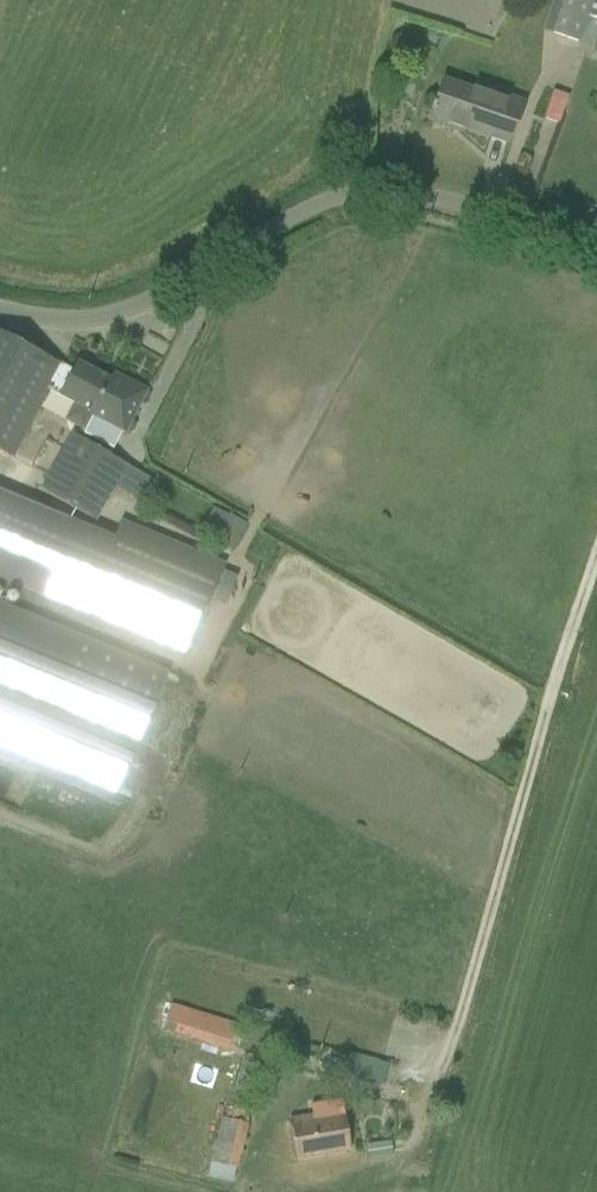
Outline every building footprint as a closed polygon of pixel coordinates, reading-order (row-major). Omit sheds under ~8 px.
[(551,34),(591,47),(596,26),(596,2),(592,0),(562,0),(551,34)] [(434,105),(432,104),(431,108),(433,109),(429,121),(449,128),(451,123),(509,143),(523,103),(488,91),(487,96),(442,81),(434,105)] [(553,91),(543,120),(558,125),(568,97),(553,91)] [(13,458),(48,390),(73,403),(64,421),(84,432),(91,416),(108,425),(124,434),(147,390),(133,383),(113,373),(109,379),(76,362),(72,370),(61,364),(61,365),(0,333),(0,451),(13,458)] [(72,435),(40,489),(97,522),(117,488),(142,502),(154,482),(144,476),(72,435)] [(105,557),(83,612),(187,656),(210,601),(217,583),(113,540),(105,557)] [(117,795),(128,769),(168,673),(0,604),(0,746),(117,795)] [(170,1002),(162,1032),(228,1051),(232,1037),(236,1022),(170,1002)] [(358,1057),(347,1054),(341,1075),(382,1087),(388,1065),(358,1057)] [(312,1116),(290,1119),(292,1135),(296,1159),(350,1150),(343,1104),(342,1100),(311,1105),(312,1116)] [(236,1169),(251,1107),(233,1103),(230,1115),(223,1114),(211,1163),(236,1169)] [(352,1143),(353,1156),(375,1154),(373,1141),(352,1143)]
